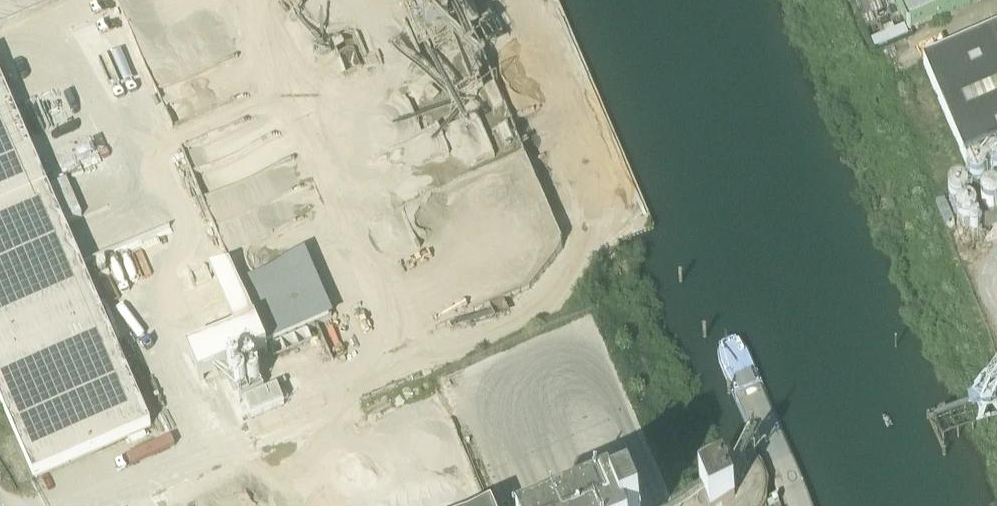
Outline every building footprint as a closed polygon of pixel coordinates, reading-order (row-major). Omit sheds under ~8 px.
[(430,28),(454,19),(447,0),(419,0),(430,28)] [(909,31),(982,0),(895,0),(909,31)] [(923,64),(970,174),(996,163),(996,32),(923,64)] [(34,478),(151,428),(81,264),(65,226),(83,218),(67,182),(49,189),(0,76),(0,399),(34,478)] [(418,194),(544,191),(497,89),(484,89),(477,92),(472,92),(461,97),(461,118),(449,123),(445,123),(408,140),(408,147),(416,166),(439,156),(445,155),(461,148),(466,159),(466,172),(418,194)] [(310,252),(240,279),(266,346),(336,320),(310,252)] [(252,417),(287,403),(280,387),(246,402),(252,417)] [(593,471),(511,505),(608,505),(593,471)] [(736,504),(725,480),(700,490),(707,505),(731,505),(736,504)]
